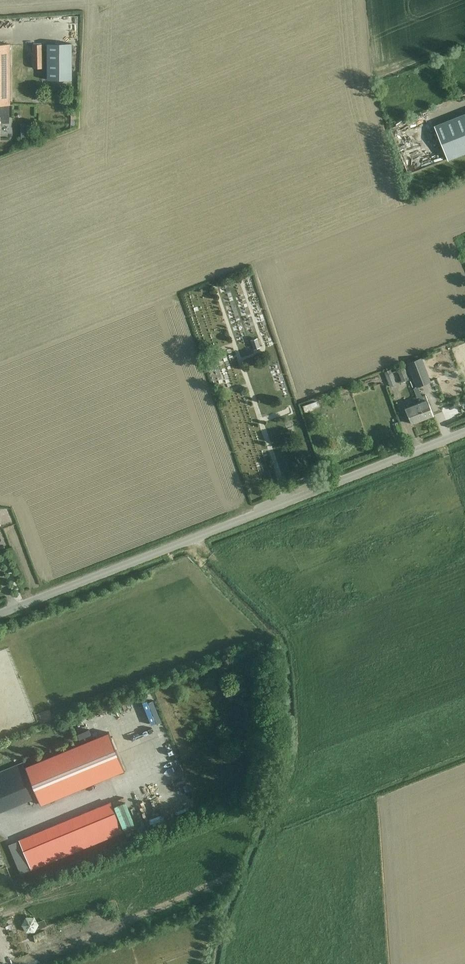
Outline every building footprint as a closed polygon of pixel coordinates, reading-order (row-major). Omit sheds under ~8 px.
[(4,43),(0,43),(0,104),(9,104),(10,104),(9,43),(4,43)] [(42,43),(33,43),(33,68),(42,68),(42,43)] [(72,43),(47,43),(47,80),(72,79),(72,43)] [(9,104),(0,104),(0,122),(9,122),(9,104)] [(434,125),(448,160),(464,153),(464,113),(434,125)] [(21,117),(20,130),(29,130),(29,118),(21,117)] [(257,338),(251,340),(254,349),(260,347),(257,338)] [(421,358),(407,363),(416,386),(430,381),(421,358)] [(398,370),(402,381),(408,379),(404,367),(398,370)] [(390,386),(396,384),(390,369),(384,372),(390,386)] [(427,399),(418,402),(424,419),(433,415),(427,399)] [(316,401),(303,406),(305,412),(313,410),(312,408),(318,406),(316,401)] [(424,419),(418,402),(405,408),(412,424),(424,419)] [(89,728),(77,733),(79,738),(91,734),(89,728)] [(0,772),(0,811),(35,796),(34,792),(35,791),(40,804),(125,769),(109,732),(25,766),(29,776),(27,777),(22,763),(0,772)] [(31,869),(123,831),(111,802),(19,840),(31,869)] [(38,925),(37,922),(37,920),(36,919),(34,917),(32,915),(30,914),(26,913),(24,914),(22,914),(20,915),(18,917),(17,919),(16,921),(15,925),(15,927),(16,929),(18,932),(21,935),(25,936),(27,936),(31,935),(34,933),(37,929),(38,925)]
